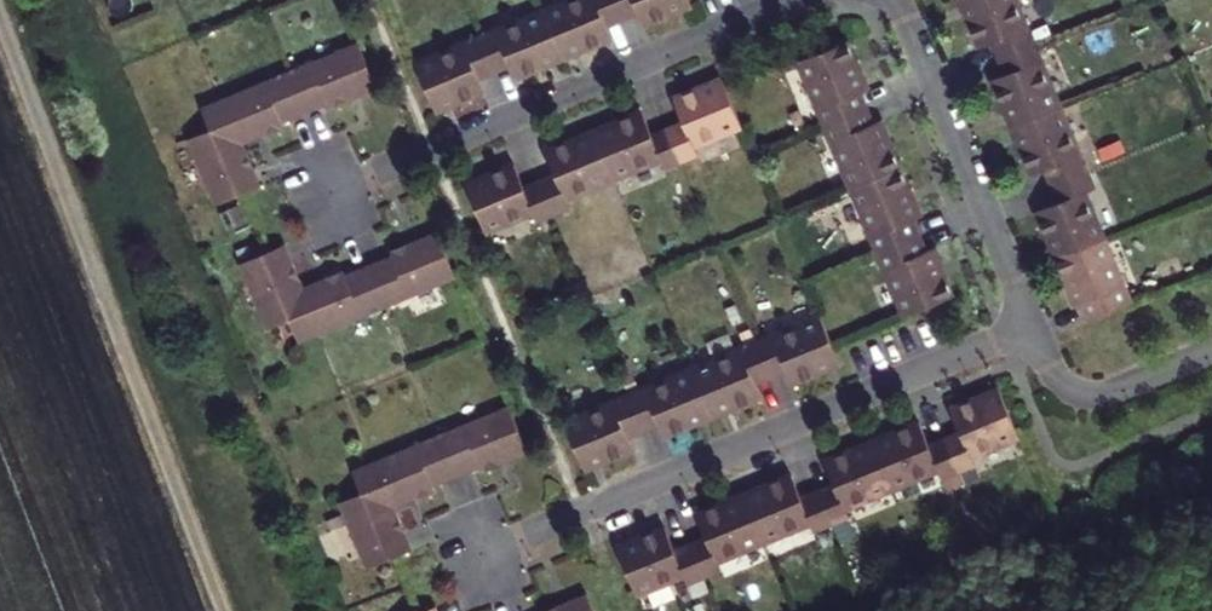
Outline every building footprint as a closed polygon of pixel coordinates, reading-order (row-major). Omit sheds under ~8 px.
[(416,70),(434,115),(452,108),(453,112),(483,99),(477,86),(509,73),(514,86),(545,74),(543,70),(579,56),(581,59),(611,47),(606,33),(637,21),(643,34),(673,21),(671,18),(689,10),(685,0),(587,0),(416,70)] [(1012,0),(955,0),(959,10),(963,8),(970,25),(966,27),(978,56),(992,51),(1004,83),(991,88),(1003,118),(1007,116),(1022,154),(1018,155),(1030,185),(1044,180),(1057,211),(1034,220),(1046,251),(1050,249),(1057,266),(1053,268),(1073,317),(1080,313),(1087,330),(1128,313),(1082,201),(1092,197),(1012,0)] [(846,51),(798,72),(903,330),(952,310),(931,261),(925,264),(912,234),(919,231),(878,130),(871,134),(859,103),(866,100),(846,51)] [(200,152),(226,216),(262,201),(256,184),(260,183),(252,163),(248,164),(243,154),(268,144),(270,148),(287,141),(285,137),(332,118),(334,122),(354,114),(353,110),(378,99),(364,62),(337,73),(336,69),(251,103),(253,107),(211,124),(219,144),(200,152)] [(484,188),(467,196),(485,240),(533,221),(536,229),(567,217),(564,208),(661,168),(664,177),(696,164),(692,156),(740,135),(722,91),(704,98),(702,94),(672,107),(678,121),(646,133),(641,120),(611,132),(612,136),(576,151),(574,147),(544,159),(549,173),(518,186),(512,172),(483,184),(484,188)] [(294,278),(287,262),(250,277),(277,341),(296,333),(304,352),(346,336),(348,340),(433,306),(431,301),(457,291),(442,253),(416,264),(414,260),(394,268),(395,273),(348,292),(347,287),(329,294),(331,298),(306,308),(302,298),(307,296),(298,276),(294,278)] [(817,324),(562,428),(580,473),(597,466),(599,469),(629,457),(624,444),(655,431),(661,445),(691,432),(689,428),(726,413),(727,417),(757,404),(751,391),(783,378),(788,392),(819,379),(817,376),(835,368),(817,324)] [(629,544),(612,550),(630,595),(678,575),(681,584),(712,571),(709,563),(806,523),(809,532),(841,519),(837,510),(933,471),(936,480),(968,467),(964,458),(1012,438),(994,393),(976,401),(974,397),(962,402),(944,410),(950,424),(918,436),(913,422),(902,427),(883,435),(884,439),(849,454),(847,450),(817,462),(823,476),(791,489),(786,475),(756,487),(757,491),(721,506),(719,502),(689,514),(695,528),(663,541),(658,528),(627,540),(629,544)] [(345,511),(372,575),(409,560),(402,543),(406,542),(398,522),(394,524),(389,513),(414,503),(416,508),(433,500),(431,496),(478,477),(480,481),(500,473),(499,469),(525,458),(509,421),(484,431),(482,427),(398,462),(399,466),(357,483),(365,503),(345,511)]
